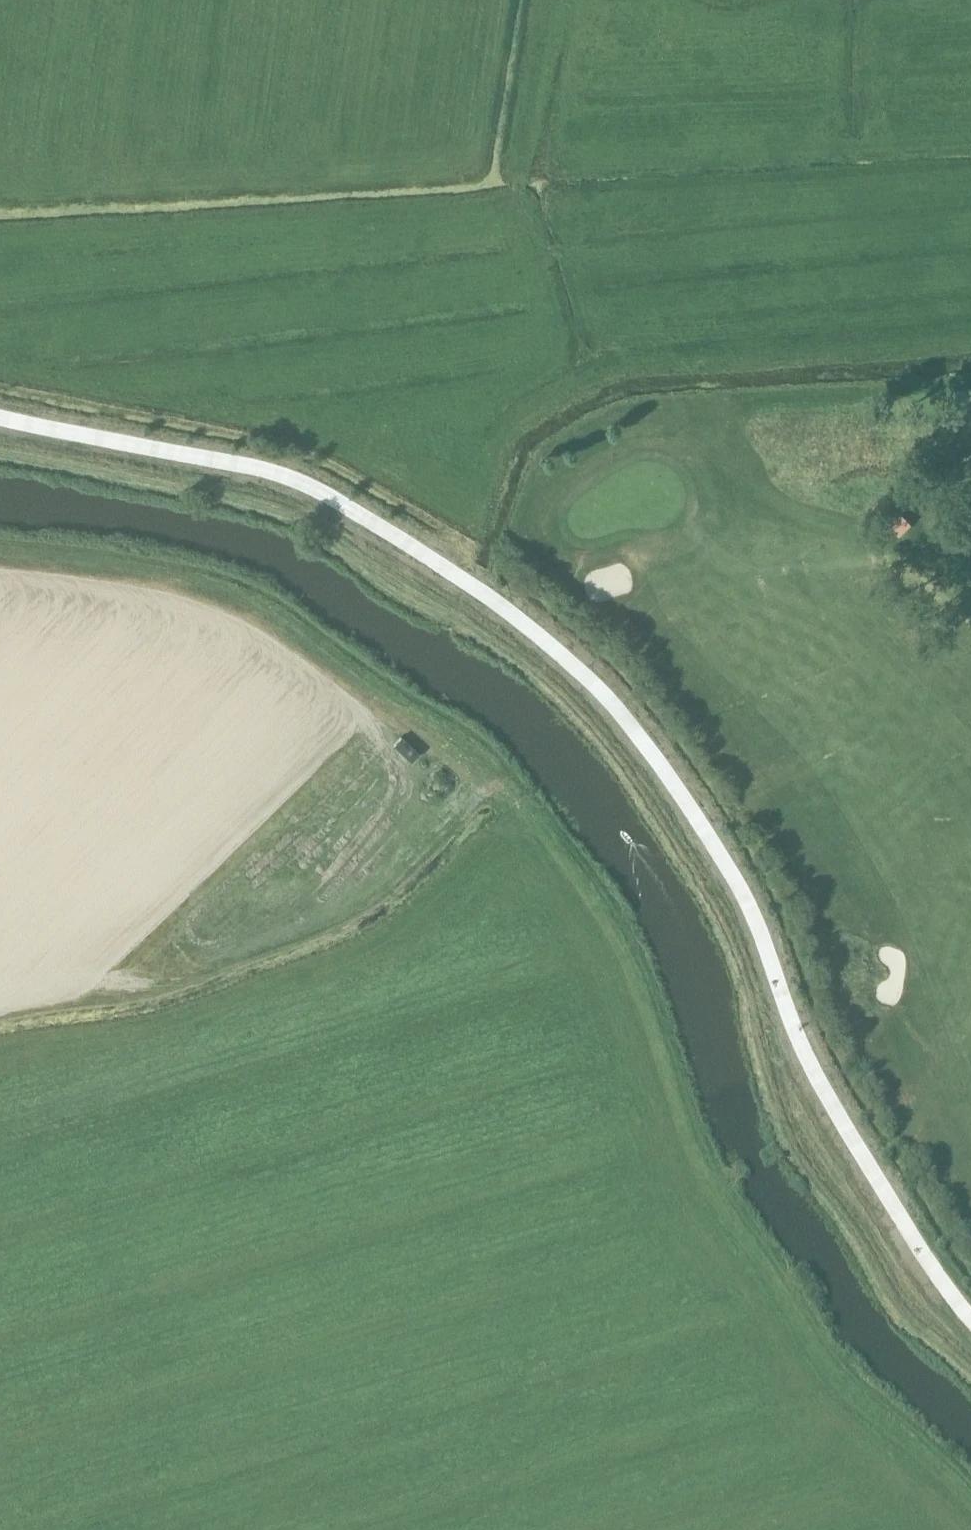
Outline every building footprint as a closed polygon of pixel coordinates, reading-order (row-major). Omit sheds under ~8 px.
[(901,514),(888,526),(898,536),(911,525),(901,514)]
